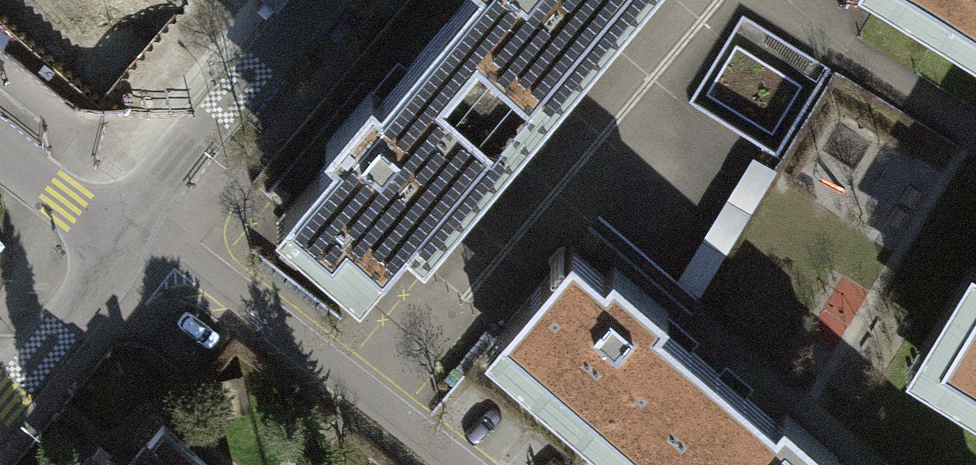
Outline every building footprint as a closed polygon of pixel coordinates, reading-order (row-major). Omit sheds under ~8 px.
[(421,47),(502,117),(602,0),(462,0),(421,47)] [(975,24),(975,0),(936,0),(975,24)] [(362,278),(502,117),(421,47),(380,95),(368,85),(319,142),(330,151),(281,208),(362,278)] [(774,169),(747,153),(671,278),(698,294),(774,169)] [(647,455),(717,372),(660,321),(668,313),(613,265),(605,275),(571,247),(501,331),(647,455)] [(940,361),(975,382),(975,300),(940,361)] [(839,458),(784,412),(776,421),(717,372),(647,455),(659,464),(833,464),(839,458)] [(164,425),(149,442),(148,441),(128,464),(211,464),(164,425)]
